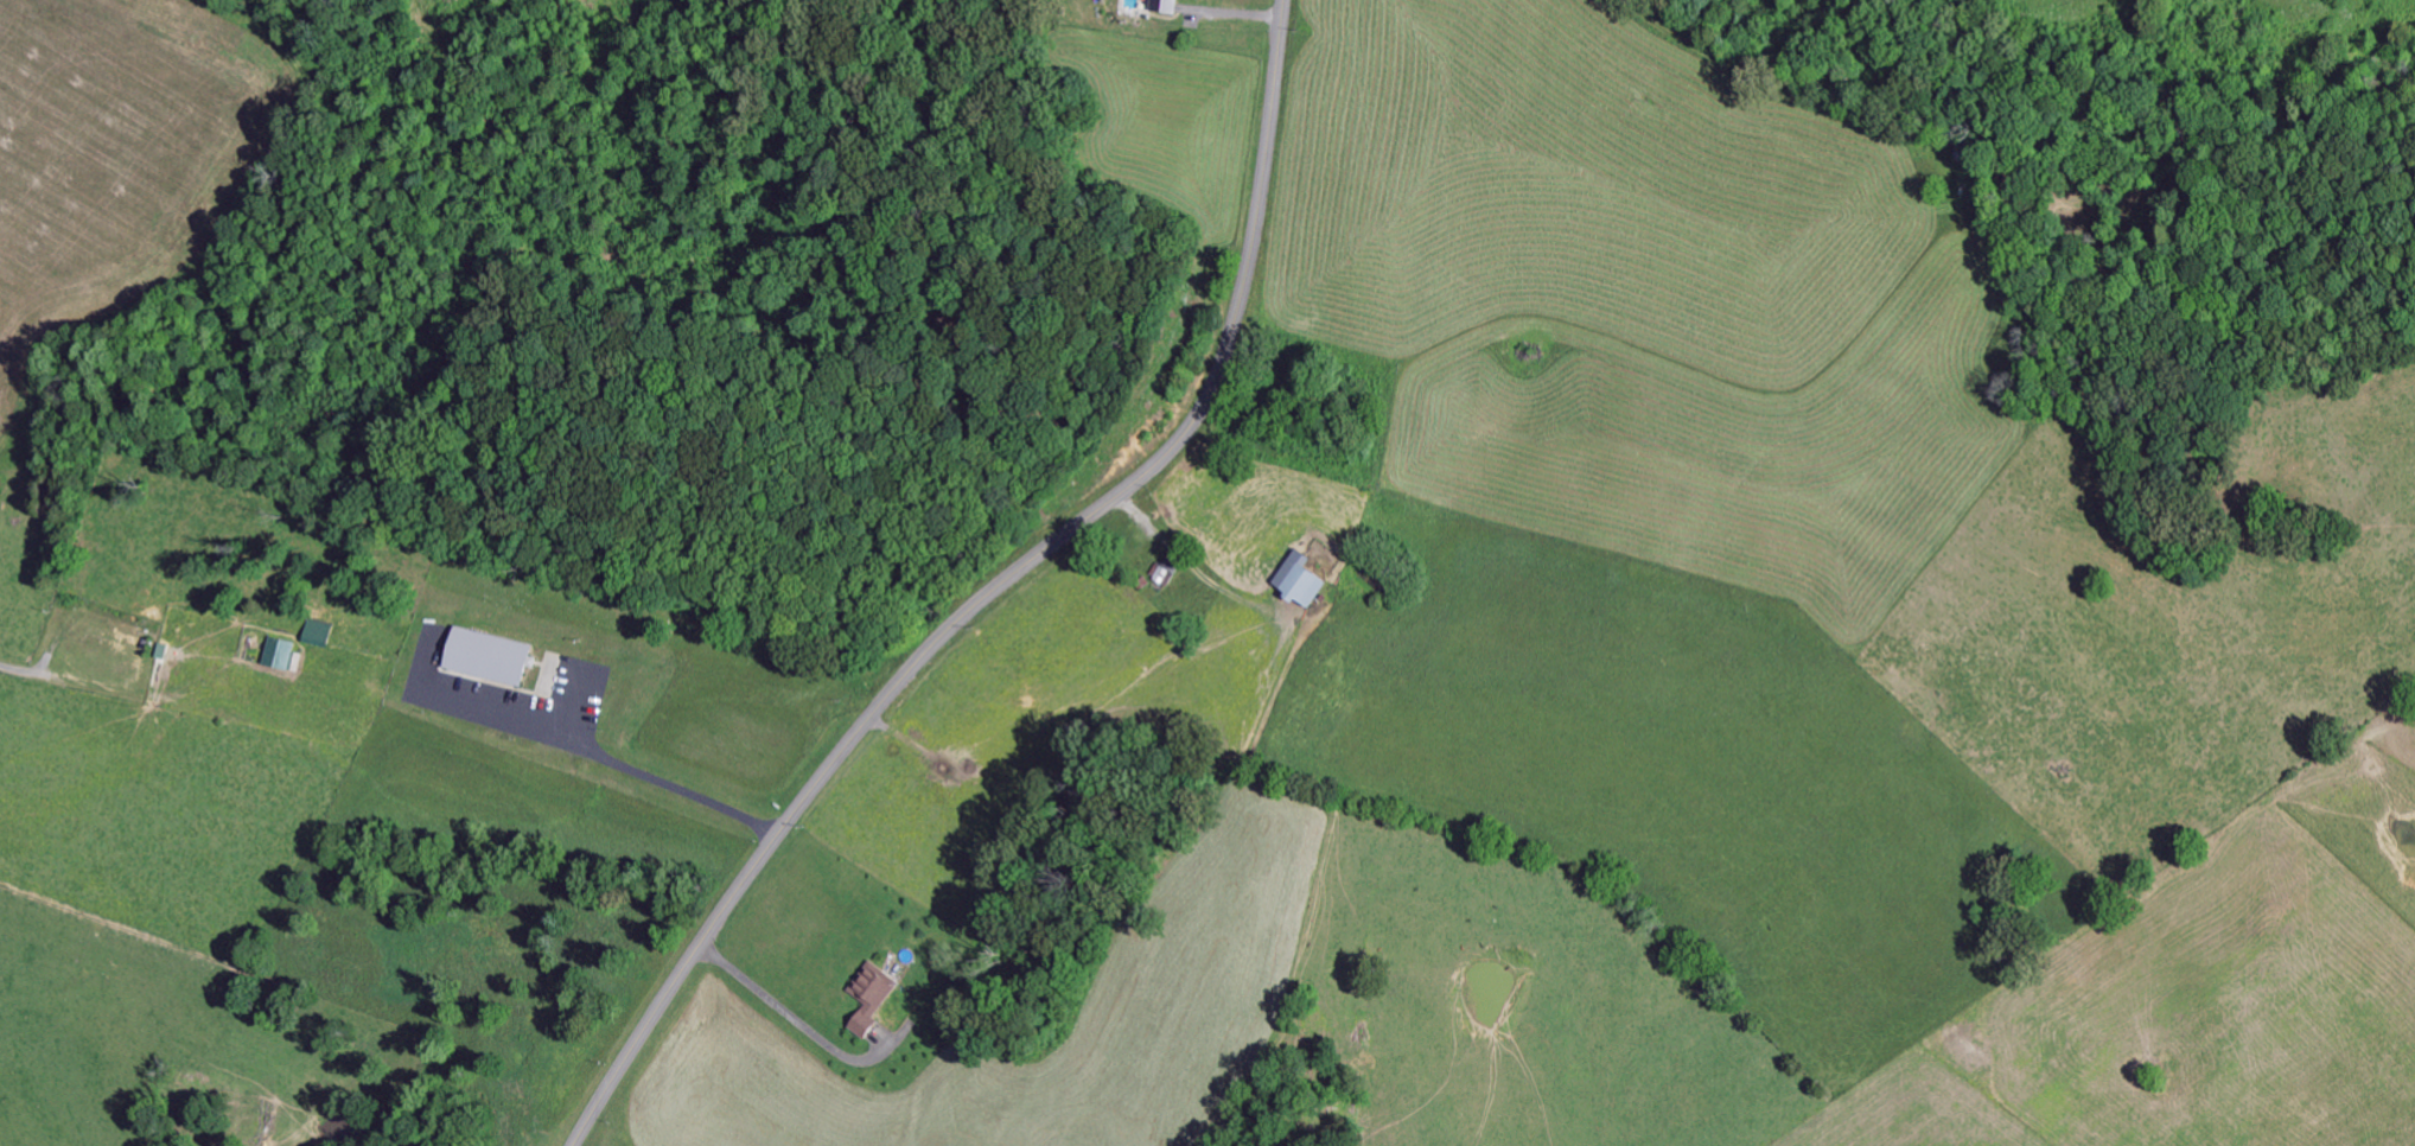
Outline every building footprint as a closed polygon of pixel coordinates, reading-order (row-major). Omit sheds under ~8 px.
[(1172,17),(1173,0),(1147,0),(1146,15),(1172,17)] [(1302,614),(1320,586),(1299,572),(1305,563),(1290,553),(1266,590),(1302,614)] [(1163,590),(1174,567),(1160,560),(1157,568),(1151,565),(1144,581),(1163,590)] [(297,644),(321,651),(326,631),(302,624),(297,644)] [(436,672),(515,691),(520,670),(526,672),(529,662),(522,660),(525,649),(446,630),(436,672)] [(290,647),(263,641),(256,669),(282,676),(290,647)] [(842,1032),(858,1043),(871,1024),(869,1023),(894,985),(864,965),(843,996),(859,1007),(842,1032)]
